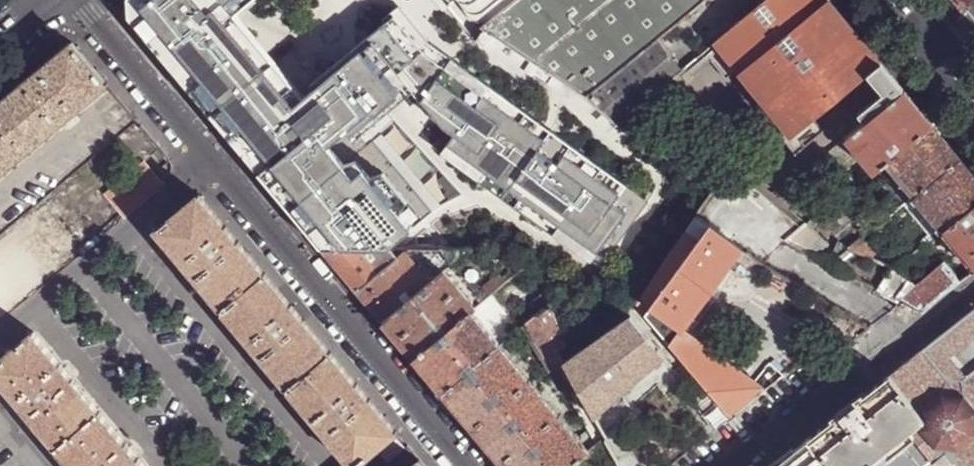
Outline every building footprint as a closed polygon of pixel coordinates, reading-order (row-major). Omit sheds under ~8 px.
[(126,12),(220,126),(323,251),(408,251),(472,252),(530,252),(546,296),(551,308),(567,349),(634,303),(635,304),(640,297),(696,218),(714,192),(711,190),(712,188),(691,176),(673,166),(672,167),(616,126),(582,102),(483,29),(517,0),(126,0),(126,12)] [(483,29),(582,102),(657,40),(705,0),(517,0),(483,29)] [(715,44),(737,70),(740,74),(828,1),(827,0),(768,0),(715,44)] [(966,9),(973,2),(973,0),(959,0),(966,9)] [(842,17),(828,1),(740,74),(782,125),(791,135),(813,117),(867,72),(879,62),(842,17)] [(657,40),(582,102),(616,126),(683,71),(657,40)] [(0,103),(0,175),(108,85),(73,43),(0,103)] [(683,71),(616,126),(672,167),(673,166),(691,176),(697,166),(636,125),(703,69),(695,61),(683,71)] [(889,74),(879,62),(867,72),(883,93),(859,113),(867,122),(904,92),(889,74)] [(915,105),(904,92),(867,122),(846,139),(853,148),(873,172),(884,163),(888,160),(931,125),(915,105)] [(823,130),(813,117),(791,135),(784,140),(795,153),(823,130)] [(784,140),(791,135),(782,125),(776,130),(784,140)] [(943,140),(931,125),(888,160),(899,174),(904,180),(916,194),(960,160),(943,140)] [(853,148),(846,139),(839,145),(844,151),(853,148)] [(844,151),(839,145),(829,153),(834,158),(844,151)] [(844,151),(834,158),(836,162),(853,148),(844,151)] [(899,174),(888,160),(884,163),(892,172),(895,177),(899,174)] [(941,233),(973,206),(973,176),(973,175),(960,160),(916,194),(912,198),(915,200),(912,203),(915,207),(919,205),(937,227),(933,229),(938,235),(941,233)] [(123,218),(163,185),(142,161),(103,193),(123,218)] [(805,227),(747,171),(719,194),(738,203),(756,214),(784,241),(786,242),(805,227)] [(912,198),(916,194),(904,180),(901,183),(895,177),(892,179),(891,180),(908,201),(912,198)] [(199,195),(195,198),(195,199),(184,208),(157,230),(353,465),(358,465),(379,449),(390,461),(404,449),(394,436),(397,433),(199,195)] [(937,227),(919,205),(915,207),(933,229),(937,227)] [(941,233),(967,263),(973,272),(973,271),(973,206),(941,233)] [(708,226),(696,218),(640,297),(651,305),(708,226)] [(814,235),(807,225),(805,227),(786,242),(797,249),(814,235)] [(742,248),(708,226),(651,305),(654,307),(684,329),(731,264),(742,248)] [(24,261),(0,234),(0,317),(28,293),(11,273),(24,261)] [(924,246),(928,244),(929,243),(925,237),(920,241),(924,246)] [(855,244),(844,253),(866,262),(871,257),(855,244)] [(759,260),(742,248),(731,264),(749,275),(756,265),(759,260)] [(346,278),(359,292),(408,251),(323,251),(346,278)] [(373,310),(384,323),(446,273),(472,252),(408,251),(359,292),(373,310)] [(771,267),(759,260),(756,265),(768,273),(771,267)] [(970,275),(973,272),(967,263),(963,266),(970,275)] [(920,314),(958,284),(951,274),(945,266),(915,289),(916,290),(900,303),(902,304),(901,305),(920,314)] [(798,285),(771,267),(768,273),(759,287),(766,292),(764,295),(783,308),(798,285)] [(958,284),(965,278),(958,269),(951,274),(958,284)] [(395,336),(414,359),(472,313),(476,310),(446,273),(384,323),(395,336)] [(906,284),(890,274),(875,290),(893,299),(906,284)] [(485,290),(491,298),(508,285),(501,277),(485,290)] [(783,308),(846,349),(868,331),(798,285),(783,308)] [(525,313),(533,323),(551,308),(546,296),(525,313)] [(654,307),(646,317),(672,346),(684,329),(654,307)] [(533,323),(528,327),(546,359),(559,354),(567,349),(551,308),(533,323)] [(922,351),(945,380),(963,381),(973,372),(973,310),(965,317),(936,339),(922,351)] [(428,376),(443,394),(502,348),(472,313),(414,359),(428,376)] [(630,317),(565,364),(577,384),(579,389),(596,418),(608,407),(665,357),(630,317)] [(528,327),(524,330),(545,368),(550,365),(546,359),(528,327)] [(684,329),(672,346),(730,413),(762,386),(684,329)] [(72,465),(143,465),(34,335),(0,363),(0,380),(72,465)] [(482,442),(487,447),(545,400),(541,395),(502,348),(443,394),(453,407),(482,442)] [(922,351),(891,375),(915,406),(909,433),(899,441),(905,450),(917,465),(973,465),(973,372),(963,381),(945,380),(922,351)] [(565,364),(559,354),(546,359),(550,365),(564,391),(577,384),(565,364)] [(891,375),(884,381),(905,407),(902,430),(877,449),(881,455),(899,441),(909,433),(915,406),(891,375)] [(808,440),(828,465),(867,465),(881,455),(877,449),(902,430),(905,407),(884,381),(877,386),(853,405),(823,428),(808,440)] [(574,465),(589,453),(579,440),(549,405),(545,400),(487,447),(500,463),(503,465),(574,465)] [(608,407),(596,418),(607,438),(606,439),(621,465),(641,465),(608,407)] [(579,440),(589,453),(597,446),(587,433),(579,440)] [(808,440),(784,459),(776,465),(828,465),(808,440)] [(881,455),(890,465),(917,465),(905,450),(899,441),(881,455)] [(881,455),(867,465),(890,465),(881,455)]
